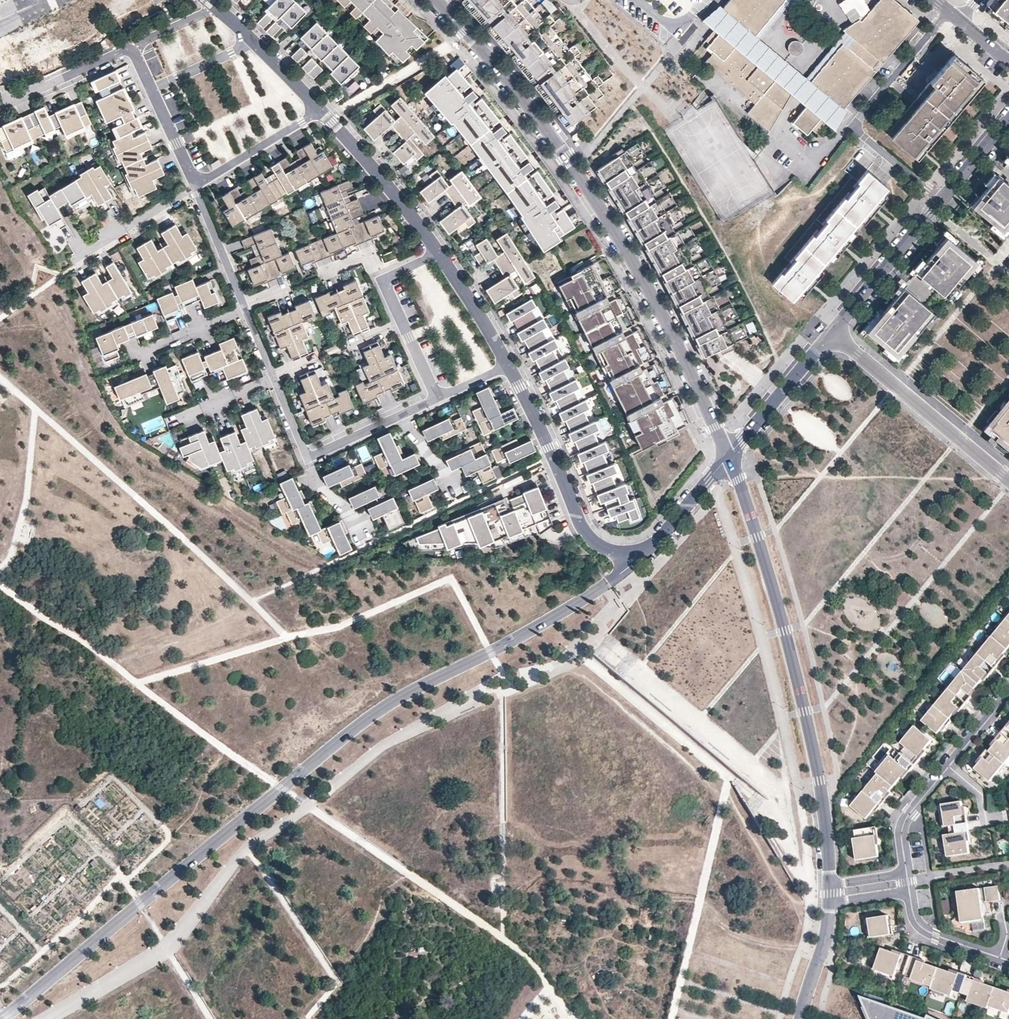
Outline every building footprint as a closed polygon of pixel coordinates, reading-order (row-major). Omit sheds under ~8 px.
[(104,41),(94,14),(110,7),(118,28),(149,16),(143,0),(78,0),(45,12),(55,38),(15,53),(22,72),(104,41)] [(301,6),(295,0),(275,0),(267,9),(278,20),(280,17),(286,23),(288,22),(293,27),(306,14),(300,8),(301,6)] [(348,0),(333,0),(374,41),(382,33),(348,0)] [(402,61),(428,37),(408,18),(401,25),(396,20),(403,13),(395,5),(390,0),(348,0),(382,33),(374,41),(389,55),(392,51),(402,61)] [(466,7),(481,23),(483,26),(507,54),(511,58),(530,82),(538,92),(554,112),(565,128),(573,121),(599,101),(592,92),(603,83),(597,76),(591,80),(574,57),(580,52),(573,45),(568,49),(550,27),(555,22),(549,15),(544,20),(527,0),(459,0),(466,7)] [(794,96),(747,47),(741,54),(734,48),(748,31),(755,37),(779,7),(771,0),(729,0),(722,9),(732,17),(718,34),(715,31),(708,40),(713,44),(710,47),(716,52),(707,63),(745,93),(758,105),(751,114),(769,128),(794,96)] [(779,7),(755,37),(820,90),(813,81),(842,43),(848,48),(855,40),(842,29),(859,18),(861,20),(878,0),(785,0),(779,7)] [(872,68),(912,20),(888,0),(878,0),(861,20),(859,18),(842,29),(855,40),(848,48),(872,68)] [(872,68),(875,70),(918,19),(897,0),(888,0),(912,20),(872,68)] [(985,8),(1008,29),(1008,0),(991,0),(985,8)] [(401,25),(408,18),(406,16),(410,12),(404,6),(399,1),(395,5),(403,13),(396,20),(401,25)] [(732,17),(722,9),(719,7),(703,22),(715,31),(718,34),(732,17)] [(263,29),(272,19),(267,14),(257,23),(263,29)] [(281,28),(275,22),(266,32),(271,37),(281,28)] [(356,62),(322,27),(320,29),(315,23),(302,36),(307,41),(306,43),(312,49),(313,47),(318,52),(316,54),(329,66),(330,65),(335,69),(331,73),(341,84),(350,76),(352,78),(359,72),(352,65),(356,62)] [(748,31),(734,48),(741,54),(747,47),(794,96),(806,106),(820,90),(755,37),(748,31)] [(834,102),(843,109),(875,70),(872,68),(848,48),(842,43),(813,81),(820,90),(806,106),(792,123),(807,135),(811,129),(816,133),(825,122),(821,119),(834,102)] [(297,62),(306,53),(301,47),(291,57),(297,62)] [(984,79),(953,54),(887,134),(917,160),(984,79)] [(465,63),(460,57),(452,64),(456,69),(458,67),(459,68),(465,63)] [(323,70),(312,58),(302,68),(313,79),(323,70)] [(527,155),(510,132),(500,139),(490,126),(499,118),(482,96),(472,104),(462,90),(471,83),(459,68),(458,67),(456,69),(426,95),(451,123),(456,119),(526,212),(520,216),(543,251),(560,238),(558,235),(573,226),(567,216),(562,207),(555,212),(545,199),(552,193),(536,169),(526,176),(517,162),(527,155)] [(141,127),(115,70),(94,81),(102,98),(112,120),(120,137),(132,131),(136,129),(141,127)] [(336,83),(330,78),(320,87),(326,93),(336,83)] [(396,107),(404,101),(400,96),(390,104),(400,116),(402,114),(396,107)] [(112,120),(102,98),(97,101),(107,122),(112,120)] [(717,98),(695,110),(698,117),(690,121),(700,140),(708,135),(711,141),(728,132),(731,138),(737,135),(717,98)] [(81,101),(49,115),(45,106),(34,111),(0,127),(0,138),(6,151),(62,125),(66,134),(91,123),(81,101)] [(423,137),(430,131),(404,101),(396,107),(402,114),(400,116),(395,121),(380,103),(373,110),(378,116),(378,117),(370,124),(380,135),(390,125),(404,141),(393,150),(402,160),(410,153),(416,161),(423,154),(409,138),(415,132),(417,131),(423,137)] [(843,109),(834,102),(821,119),(825,122),(838,133),(848,113),(843,109)] [(380,135),(370,124),(378,117),(378,116),(364,128),(374,140),(380,135)] [(117,154),(149,139),(146,131),(139,135),(134,137),(132,131),(120,137),(113,140),(116,146),(114,147),(117,154)] [(425,144),(434,135),(430,131),(423,137),(417,131),(415,132),(425,144)] [(144,157),(141,152),(153,147),(149,139),(117,154),(120,161),(122,160),(125,166),(144,157)] [(612,143),(609,141),(604,147),(607,149),(612,143)] [(233,226),(317,175),(333,166),(323,150),(318,153),(311,142),(297,151),(303,162),(293,168),(287,157),(272,166),(278,177),(268,183),(262,172),(255,176),(247,181),(254,192),(244,198),(237,187),(222,196),(229,207),(224,210),(233,226)] [(614,157),(595,170),(599,176),(603,183),(623,214),(626,218),(641,242),(642,245),(660,275),(662,280),(677,307),(679,312),(685,323),(693,339),(701,357),(719,348),(731,343),(746,336),(741,321),(737,323),(734,316),(738,314),(724,288),(721,290),(717,283),(721,281),(707,255),(703,257),(700,250),(703,248),(689,223),(685,226),(681,219),(685,217),(669,192),(666,194),(661,187),(665,185),(649,161),(645,163),(641,157),(644,154),(636,142),(624,151),(614,157)] [(611,154),(614,157),(624,151),(621,147),(611,154)] [(129,181),(162,166),(158,158),(147,164),(144,157),(125,166),(128,172),(126,173),(129,181)] [(111,182),(100,164),(94,168),(93,166),(87,170),(105,200),(112,196),(106,185),(111,182)] [(405,164),(398,170),(404,177),(410,172),(405,164)] [(160,183),(157,177),(165,173),(162,166),(129,181),(133,189),(135,187),(138,193),(160,183)] [(105,200),(87,170),(80,174),(82,176),(76,179),(86,197),(92,194),(98,205),(105,200)] [(481,196),(461,170),(454,176),(457,180),(453,184),(449,187),(436,170),(429,176),(433,181),(424,187),(433,199),(444,190),(457,208),(446,216),(454,227),(463,221),(463,222),(468,227),(475,222),(462,204),(466,201),(470,198),(473,202),(481,196)] [(699,180),(721,222),(759,202),(754,193),(764,187),(756,171),(744,177),(741,170),(733,174),(718,183),(713,173),(699,180)] [(869,218),(882,202),(878,199),(883,192),(887,188),(867,170),(853,187),(855,188),(851,193),(849,192),(821,225),(823,226),(819,231),(817,230),(772,284),(793,301),(797,297),(802,291),(806,294),(820,277),(816,274),(834,252),(837,256),(851,239),(847,236),(865,215),(869,218)] [(997,175),(983,192),(972,206),(992,223),(995,220),(1005,228),(1008,224),(1008,185),(997,175)] [(86,197),(76,179),(50,195),(57,207),(71,199),(78,209),(90,202),(86,197)] [(376,237),(375,234),(384,230),(378,215),(354,225),(352,219),(364,214),(358,198),(345,203),(341,192),(353,187),(350,179),(320,192),(337,232),(295,249),(302,264),(311,260),(312,263),(316,262),(331,255),(334,254),(333,251),(353,243),(354,246),(357,244),(371,239),(376,237)] [(50,195),(45,187),(39,191),(32,195),(45,218),(50,225),(56,221),(61,229),(67,225),(57,207),(50,195)] [(433,199),(424,187),(420,191),(428,202),(433,199)] [(45,218),(32,195),(39,191),(38,188),(28,194),(43,219),(45,218)] [(882,202),(887,196),(883,192),(878,199),(882,202)] [(573,226),(582,219),(575,210),(567,216),(573,226)] [(851,239),(869,218),(865,215),(847,236),(851,239)] [(454,227),(446,216),(439,221),(448,233),(463,222),(463,221),(454,227)] [(192,251),(197,248),(188,232),(182,235),(176,224),(168,228),(186,257),(193,253),(192,251)] [(186,257),(168,228),(161,232),(168,243),(163,246),(173,263),(178,260),(179,262),(186,257)] [(282,255),(271,228),(242,240),(245,248),(257,243),(262,254),(250,259),(253,267),(248,269),(254,284),(264,280),(265,283),(268,282),(285,274),(287,274),(285,271),(295,267),(289,252),(282,255)] [(502,243),(509,238),(506,233),(496,239),(504,252),(507,250),(502,243)] [(970,271),(977,262),(975,260),(946,236),(919,269),(916,273),(947,298),(956,287),(970,271)] [(173,263),(163,246),(158,249),(151,238),(144,243),(162,272),(168,268),(167,266),(173,263)] [(525,262),(509,238),(502,243),(507,250),(504,252),(497,256),(486,238),(478,243),(483,250),(480,252),(474,256),(481,267),(493,259),(504,277),(493,285),(500,297),(509,291),(510,292),(514,298),(522,293),(510,274),(516,270),(518,269),(523,276),(531,272),(525,262)] [(162,272),(144,243),(137,247),(144,258),(138,261),(148,277),(154,274),(155,276),(162,272)] [(381,255),(384,262),(396,257),(393,250),(381,255)] [(118,251),(110,255),(114,263),(122,259),(118,251)] [(820,277),(837,256),(834,252),(816,274),(820,277)] [(975,260),(977,262),(970,271),(973,274),(984,261),(978,256),(975,260)] [(619,289),(599,260),(595,263),(615,291),(619,289)] [(132,292),(113,261),(106,265),(113,276),(108,280),(118,297),(124,294),(125,296),(132,292)] [(615,291),(595,263),(578,271),(579,274),(562,285),(581,319),(594,344),(603,361),(623,405),(635,432),(641,448),(681,428),(675,414),(682,410),(675,396),(670,399),(668,395),(667,392),(669,391),(656,363),(652,365),(650,362),(649,359),(653,357),(639,329),(635,331),(633,328),(632,325),(636,323),(622,295),(618,297),(616,294),(615,291)] [(524,283),(534,277),(531,272),(523,276),(518,269),(516,270),(524,283)] [(103,283),(96,272),(89,276),(107,307),(114,303),(113,300),(118,297),(108,280),(103,283)] [(107,307),(89,276),(82,280),(88,291),(83,294),(94,312),(99,308),(101,310),(107,307)] [(219,301),(211,280),(196,286),(193,278),(175,285),(178,294),(175,295),(173,291),(157,298),(158,300),(166,321),(182,314),(178,303),(182,301),(184,306),(185,306),(201,299),(205,307),(219,301)] [(370,311),(357,279),(343,285),(345,288),(328,295),(326,292),(315,297),(323,316),(331,312),(330,309),(335,307),(342,323),(348,320),(354,335),(356,334),(369,329),(370,329),(364,313),(370,311)] [(531,286),(535,295),(542,292),(538,283),(531,286)] [(500,297),(493,285),(486,289),(494,302),(510,292),(509,291),(500,297)] [(951,301),(960,290),(956,287),(947,298),(951,301)] [(925,325),(934,314),(903,288),(897,296),(881,314),(867,332),(867,333),(885,348),(897,358),(903,351),(925,325)] [(801,299),(806,294),(802,291),(797,297),(801,299)] [(309,336),(302,320),(308,318),(309,321),(317,318),(309,299),(298,304),(299,307),(282,314),(281,311),(267,316),(281,348),(287,345),(293,360),(295,360),(309,354),(302,339),(309,336)] [(610,448),(606,440),(601,442),(594,427),(599,425),(595,417),(591,419),(586,409),(592,406),(588,398),(582,400),(576,388),(581,386),(577,378),(571,380),(565,368),(570,366),(566,357),(560,360),(554,348),(559,346),(555,337),(549,340),(543,328),(548,326),(544,317),(537,320),(531,308),(536,306),(533,299),(508,311),(514,324),(519,322),(522,330),(519,331),(525,344),(530,342),(533,350),(530,351),(536,364),(541,362),(544,370),(541,371),(547,384),(551,382),(555,390),(551,391),(557,404),(561,403),(565,410),(561,412),(567,425),(571,423),(574,431),(571,433),(574,439),(579,437),(584,448),(579,450),(583,459),(586,458),(592,469),(586,472),(590,481),(595,479),(600,489),(597,490),(602,500),(607,498),(610,504),(606,506),(610,515),(618,511),(622,520),(631,516),(640,512),(633,496),(629,497),(626,491),(630,489),(626,481),(620,483),(614,471),(618,469),(615,461),(611,463),(605,450),(610,448)] [(538,304),(542,314),(548,311),(544,301),(538,304)] [(867,332),(881,314),(877,311),(859,333),(864,337),(867,333),(867,332)] [(158,326),(157,324),(153,313),(124,325),(130,338),(136,336),(158,326)] [(552,325),(558,321),(552,313),(546,317),(552,325)] [(928,328),(938,317),(934,314),(925,325),(928,328)] [(748,333),(757,331),(754,320),(746,322),(748,333)] [(130,338),(124,325),(96,337),(106,362),(120,356),(115,344),(123,341),(130,338)] [(239,350),(234,337),(220,343),(222,349),(228,363),(242,357),(239,350)] [(405,386),(392,355),(386,358),(379,342),(378,343),(365,348),(364,349),(370,364),(364,367),(370,382),(365,385),(364,381),(356,385),(363,404),(375,399),(373,396),(377,394),(390,389),(392,392),(405,386)] [(731,343),(719,348),(721,354),(733,348),(731,343)] [(897,358),(885,348),(882,352),(898,365),(907,354),(903,351),(897,358)] [(228,363),(222,349),(205,356),(206,360),(202,361),(198,351),(182,358),(192,381),(207,374),(204,367),(208,366),(210,371),(215,369),(220,382),(227,379),(248,370),(242,357),(228,363)] [(184,390),(180,379),(182,378),(176,364),(163,370),(161,367),(154,370),(155,373),(161,386),(154,389),(159,401),(184,390)] [(599,379),(606,377),(603,367),(595,370),(599,379)] [(334,397),(328,382),(321,384),(315,369),(314,369),(300,375),(299,375),(306,391),(300,393),(313,425),(324,420),(323,417),(340,410),(341,413),(354,408),(346,389),(338,392),(340,395),(334,397)] [(161,386),(155,373),(147,376),(138,380),(136,377),(120,384),(125,397),(128,404),(145,397),(143,394),(154,389),(161,386)] [(125,397),(120,384),(115,386),(121,399),(125,397)] [(496,399),(489,385),(477,391),(483,405),(496,399)] [(478,423),(503,412),(497,399),(496,399),(483,405),(472,410),(478,423)] [(987,432),(1008,450),(1008,405),(987,432)] [(518,417),(513,407),(503,412),(508,422),(518,417)] [(275,437),(267,418),(261,420),(256,408),(250,411),(263,445),(270,442),(269,439),(275,437)] [(263,445),(250,411),(242,414),(247,427),(241,429),(246,441),(249,447),(254,445),(255,448),(263,445)] [(508,423),(508,422),(503,412),(478,423),(482,433),(483,434),(508,423)] [(438,434),(436,428),(450,422),(448,417),(423,428),(428,439),(438,434)] [(441,440),(466,429),(461,417),(450,422),(436,428),(438,434),(441,440)] [(220,452),(215,440),(209,442),(204,430),(197,434),(210,464),(223,459),(220,452)] [(249,447),(246,441),(241,443),(236,431),(228,434),(242,467),(249,464),(248,462),(254,459),(249,447)] [(396,445),(390,431),(378,437),(384,451),(386,450),(396,445)] [(210,464),(197,434),(189,437),(181,440),(186,454),(190,456),(188,459),(202,467),(210,464)] [(242,467),(228,434),(220,437),(225,449),(220,452),(223,459),(228,470),(234,468),(235,470),(242,467)] [(522,451),(520,445),(517,439),(492,450),(497,462),(509,457),(522,451)] [(535,450),(530,440),(520,445),(522,451),(509,457),(511,461),(535,450)] [(485,454),(486,453),(480,441),(455,453),(456,455),(461,465),(472,460),(485,454)] [(405,457),(399,444),(396,445),(386,450),(384,451),(374,456),(380,468),(405,457)] [(357,448),(362,462),(371,459),(365,445),(357,448)] [(419,462),(415,452),(405,457),(409,467),(419,462)] [(494,474),(485,454),(472,460),(477,470),(482,480),(494,474)] [(461,465),(456,455),(446,459),(450,466),(451,469),(454,468),(459,465),(461,465)] [(409,467),(405,457),(380,468),(385,480),(410,468),(409,467)] [(477,470),(472,460),(461,465),(466,475),(477,470)] [(339,480),(336,474),(351,468),(348,463),(323,474),(327,482),(328,485),(339,480)] [(361,463),(351,468),(336,474),(339,480),(341,486),(366,475),(361,463)] [(299,490),(292,476),(281,482),(287,496),(296,492),(299,490)] [(436,489),(431,478),(422,483),(427,493),(436,489)] [(427,493),(422,483),(409,489),(420,513),(433,507),(427,493)] [(387,484),(377,489),(362,496),(365,502),(368,508),(378,503),(391,497),(393,496),(387,484)] [(362,496),(377,489),(375,485),(350,496),(354,505),(355,506),(365,502),(362,496)] [(540,534),(536,523),(550,517),(545,505),(538,488),(509,499),(513,510),(502,514),(498,504),(403,542),(412,550),(448,549),(471,545),(496,548),(524,538),(540,534)] [(308,502),(302,489),(299,490),(296,492),(287,496),(277,500),(283,513),(287,511),(308,502)] [(391,497),(378,503),(383,513),(389,527),(402,521),(391,497)] [(513,510),(509,499),(498,504),(502,514),(513,510)] [(318,513),(312,500),(308,502),(287,511),(293,524),(303,519),(314,514),(318,513)] [(383,513),(378,503),(368,508),(367,508),(372,518),(383,513)] [(321,529),(314,514),(303,519),(310,534),(317,531),(321,529)] [(553,526),(550,517),(536,523),(540,534),(553,526)] [(346,529),(342,520),(321,529),(317,531),(323,544),(332,540),(344,534),(348,533),(346,529)] [(344,534),(332,540),(337,552),(350,547),(344,534)] [(1006,618),(1000,625),(1002,626),(993,637),(1008,650),(1008,649),(1008,621),(1006,618)] [(1001,663),(999,661),(1008,650),(993,637),(984,648),(983,646),(977,653),(996,669),(1001,663)] [(988,675),(990,676),(996,669),(977,653),(971,660),(973,661),(964,672),(980,685),(988,675)] [(972,697),(971,696),(980,685),(964,672),(956,682),(954,681),(948,687),(967,704),(972,697)] [(959,709),(961,711),(967,704),(948,687),(942,694),(944,696),(936,706),(951,719),(959,709)] [(946,726),(948,727),(953,721),(951,719),(936,706),(934,705),(928,711),(930,713),(923,722),(939,734),(946,726)] [(923,749),(924,750),(933,741),(915,726),(905,738),(907,740),(903,745),(906,747),(901,753),(915,765),(921,759),(919,757),(917,755),(923,749)] [(1002,733),(997,739),(999,741),(990,752),(1005,765),(1008,760),(1008,738),(1002,733)] [(1000,771),(1002,773),(1007,766),(1005,765),(990,752),(988,750),(982,757),(984,758),(976,769),(991,782),(1000,771)] [(908,770),(910,772),(915,765),(901,753),(895,760),(893,757),(889,762),(887,761),(877,772),(879,774),(894,787),(902,777),(900,776),(906,769),(908,770)] [(887,799),(885,798),(894,787),(879,774),(870,785),(868,783),(862,790),(882,806),(887,799)] [(874,811),(876,812),(882,806),(862,790),(857,796),(859,798),(852,807),(867,819),(874,811)] [(967,815),(964,815),(962,802),(942,805),(944,818),(942,819),(943,827),(968,823),(967,815)] [(969,832),(968,823),(943,827),(949,826),(951,835),(947,835),(948,841),(945,842),(948,857),(970,854),(968,841),(966,842),(964,833),(969,832)] [(876,836),(878,835),(877,827),(855,830),(856,838),(857,844),(854,845),(857,860),(879,857),(877,844),(875,845),(873,836),(876,836)] [(999,886),(985,888),(988,903),(995,902),(1001,901),(999,886)] [(986,922),(981,889),(957,892),(961,921),(973,919),(974,924),(986,922)] [(951,912),(949,900),(942,901),(944,913),(951,912)] [(889,927),(887,916),(868,919),(869,930),(867,930),(868,938),(893,934),(892,926),(889,927)] [(905,973),(911,956),(903,953),(901,957),(893,955),(894,952),(882,948),(875,969),(889,974),(890,972),(896,974),(897,971),(905,973)] [(932,987),(939,968),(923,962),(922,965),(918,963),(919,961),(919,958),(911,956),(905,973),(905,975),(912,977),(919,979),(918,982),(932,987)] [(962,993),(968,975),(960,972),(958,977),(950,974),(951,972),(939,968),(932,987),(931,989),(946,994),(947,992),(953,994),(954,990),(962,993)] [(989,1006),(996,987),(984,983),(983,986),(975,983),(976,978),(968,975),(962,993),(970,996),(968,999),(974,1001),(973,1003),(988,1009),(989,1006)] [(1003,1011),(1004,1009),(1008,1010),(1008,992),(996,987),(989,1006),(1003,1011)] [(926,1013),(924,1017),(860,995),(870,1018),(939,1018),(926,1013)]
